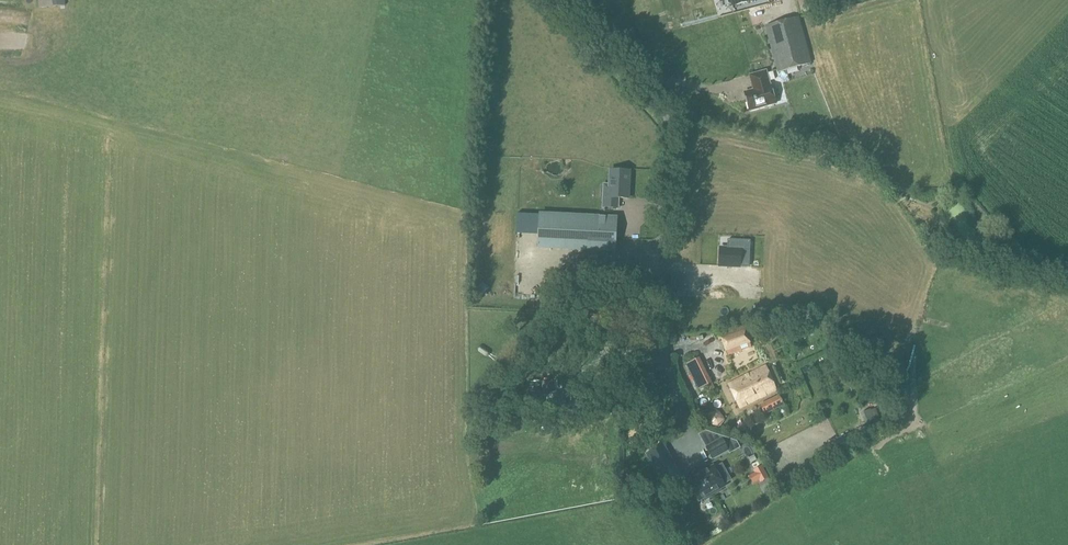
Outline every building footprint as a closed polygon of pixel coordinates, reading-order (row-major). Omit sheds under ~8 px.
[(38,8),(65,6),(65,0),(37,0),(38,8)] [(801,14),(814,11),(812,0),(798,0),(801,14)] [(799,18),(766,27),(779,73),(813,64),(799,18)] [(770,85),(766,71),(753,74),(757,89),(745,92),(750,111),(776,103),(770,85)] [(838,137),(827,131),(822,141),(833,147),(838,137)] [(499,149),(499,160),(507,160),(508,149),(499,149)] [(604,207),(618,208),(618,198),(628,199),(630,171),(610,171),(609,193),(605,192),(604,207)] [(540,215),(538,247),(615,251),(617,219),(540,215)] [(522,223),(521,237),(529,238),(530,223),(522,223)] [(721,243),(721,260),(750,261),(751,236),(729,235),(728,243),(721,243)] [(720,334),(728,356),(752,347),(744,326),(720,334)] [(712,383),(700,357),(686,364),(698,390),(712,383)] [(766,366),(729,385),(741,408),(776,390),(766,366)] [(784,406),(779,395),(760,405),(765,415),(784,406)] [(715,411),(711,419),(717,422),(721,414),(715,411)] [(741,448),(737,441),(726,437),(722,439),(728,450),(730,453),(741,448)] [(707,448),(713,458),(728,450),(722,439),(707,448)] [(478,455),(486,450),(483,444),(474,448),(478,455)] [(750,458),(752,463),(758,460),(755,455),(750,458)] [(656,469),(665,486),(682,476),(672,459),(656,469)] [(754,471),(756,473),(758,472),(762,479),(767,476),(768,478),(762,466),(754,471)] [(689,481),(700,500),(704,498),(705,500),(722,491),(720,488),(725,486),(714,467),(689,481)] [(668,510),(671,501),(660,496),(657,505),(668,510)]
